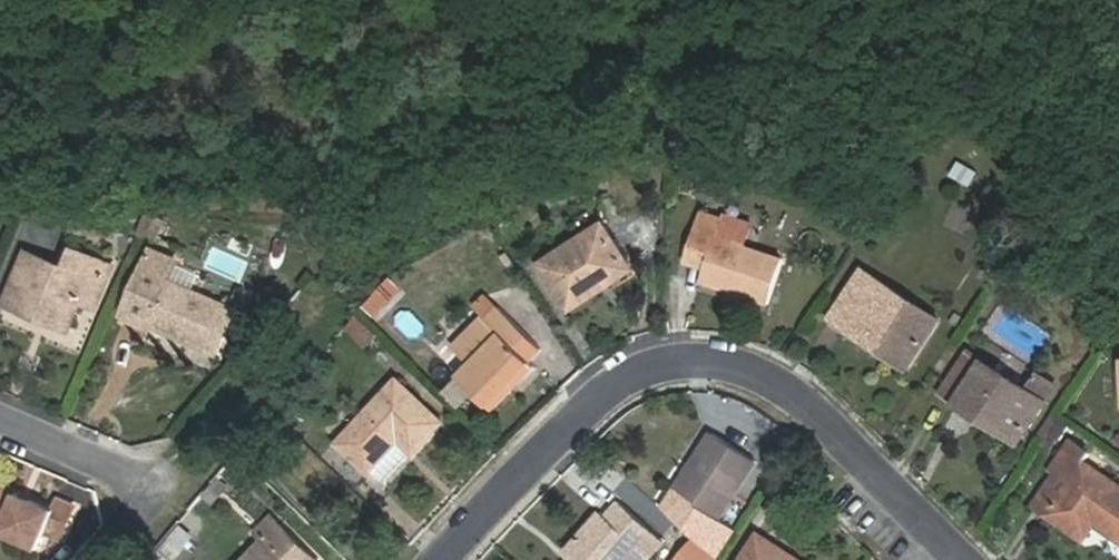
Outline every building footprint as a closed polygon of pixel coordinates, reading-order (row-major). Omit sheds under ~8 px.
[(968,186),(976,171),(955,160),(947,175),(968,186)] [(75,211),(73,234),(111,236),(112,213),(75,211)] [(723,221),(701,213),(684,262),(706,269),(702,282),(769,305),(784,261),(742,247),(717,239),(723,221)] [(723,221),(717,239),(742,247),(751,222),(726,214),(723,221)] [(628,261),(606,227),(544,267),(572,310),(601,291),(595,282),(628,261)] [(97,290),(108,264),(76,251),(68,270),(28,254),(7,304),(40,318),(44,310),(72,322),(87,286),(97,290)] [(218,355),(237,310),(170,281),(173,273),(148,262),(125,315),(218,355)] [(907,370),(939,322),(863,271),(853,287),(865,295),(848,320),(887,346),(882,353),(907,370)] [(477,308),(487,319),(497,310),(487,299),(477,308)] [(473,365),(459,379),(488,407),(541,353),(497,310),(487,319),(503,335),(473,365)] [(346,329),(369,350),(383,335),(360,314),(346,329)] [(503,335),(487,319),(460,347),(460,353),(473,365),(503,335)] [(1029,394),(970,355),(943,393),(1019,444),(1057,388),(1040,378),(1029,394)] [(442,424),(398,383),(340,445),(384,486),(442,424)] [(712,434),(674,493),(719,522),(757,462),(712,434)] [(1084,541),(1095,524),(1118,540),(1118,488),(1083,463),(1089,455),(1071,442),(1050,473),(1066,484),(1045,514),(1084,541)] [(55,512),(0,487),(0,528),(4,529),(3,532),(38,548),(46,531),(61,538),(75,507),(60,501),(55,512)] [(565,554),(572,559),(624,559),(637,546),(649,558),(664,543),(621,503),(607,518),(602,513),(565,554)] [(247,559),(315,559),(273,518),(259,533),(266,540),(247,559)] [(169,541),(181,554),(197,539),(185,526),(169,541)] [(740,559),(802,559),(759,532),(740,559)] [(695,539),(676,559),(718,559),(695,539)]
